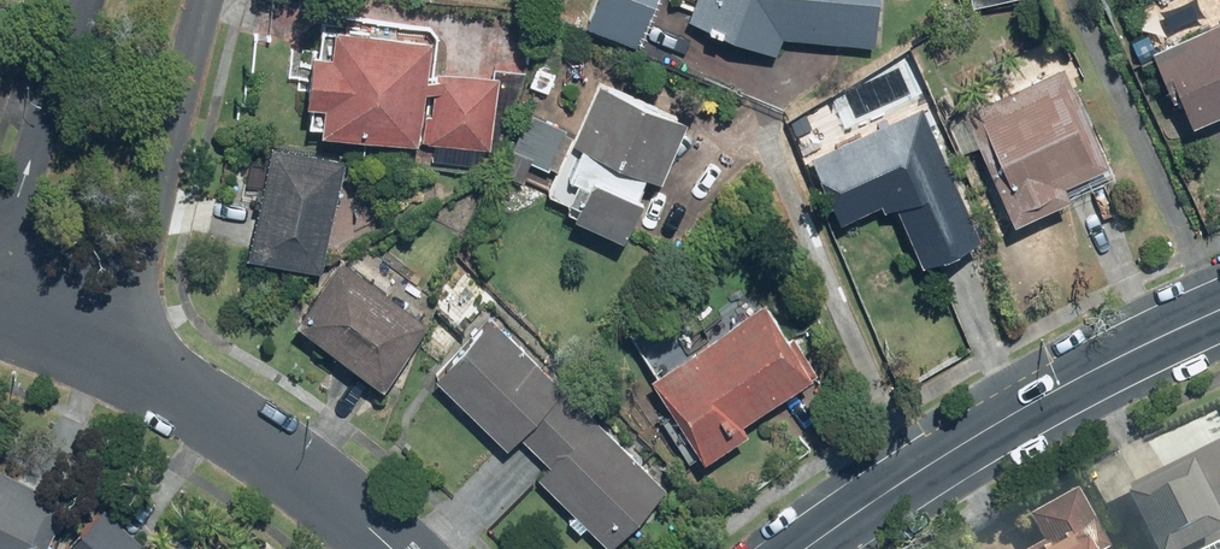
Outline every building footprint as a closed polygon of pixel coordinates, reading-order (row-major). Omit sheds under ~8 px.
[(577,16),(632,43),(653,0),(585,0),(577,16)] [(685,24),(764,55),(770,40),(866,47),(869,0),(694,0),(685,24)] [(965,16),(1019,0),(960,0),(965,16)] [(1175,123),(1219,104),(1219,20),(1144,52),(1175,123)] [(315,106),(313,127),(411,134),(415,88),(428,88),(423,157),(490,162),(496,77),(416,72),(419,32),(321,25),(319,52),(299,51),(295,105),(315,106)] [(1065,67),(944,114),(959,152),(977,145),(1005,218),(1061,196),(1055,183),(1103,164),(1065,67)] [(531,161),(552,171),(540,196),(612,229),(636,177),(651,185),(679,125),(592,84),(571,130),(527,110),(497,173),(521,184),(531,161)] [(918,105),(802,152),(830,223),(881,203),(903,258),(969,231),(918,105)] [(338,160),(264,144),(240,255),(314,271),(338,160)] [(387,296),(397,279),(348,250),(338,266),(326,258),(283,329),(383,391),(426,320),(387,296)] [(645,379),(695,461),(740,433),(728,415),(801,370),(762,307),(645,379)] [(512,431),(556,384),(482,314),(423,375),(498,446),(512,431)] [(556,384),(512,431),(545,463),(532,478),(602,544),(660,483),(556,384)] [(1119,497),(1147,548),(1219,548),(1219,443),(1119,497)] [(0,469),(0,548),(46,548),(68,501),(0,469)] [(1033,522),(1047,545),(1041,548),(1107,548),(1074,496),(1033,522)] [(62,548),(147,548),(104,507),(62,548)] [(179,532),(162,548),(197,548),(179,532)]
